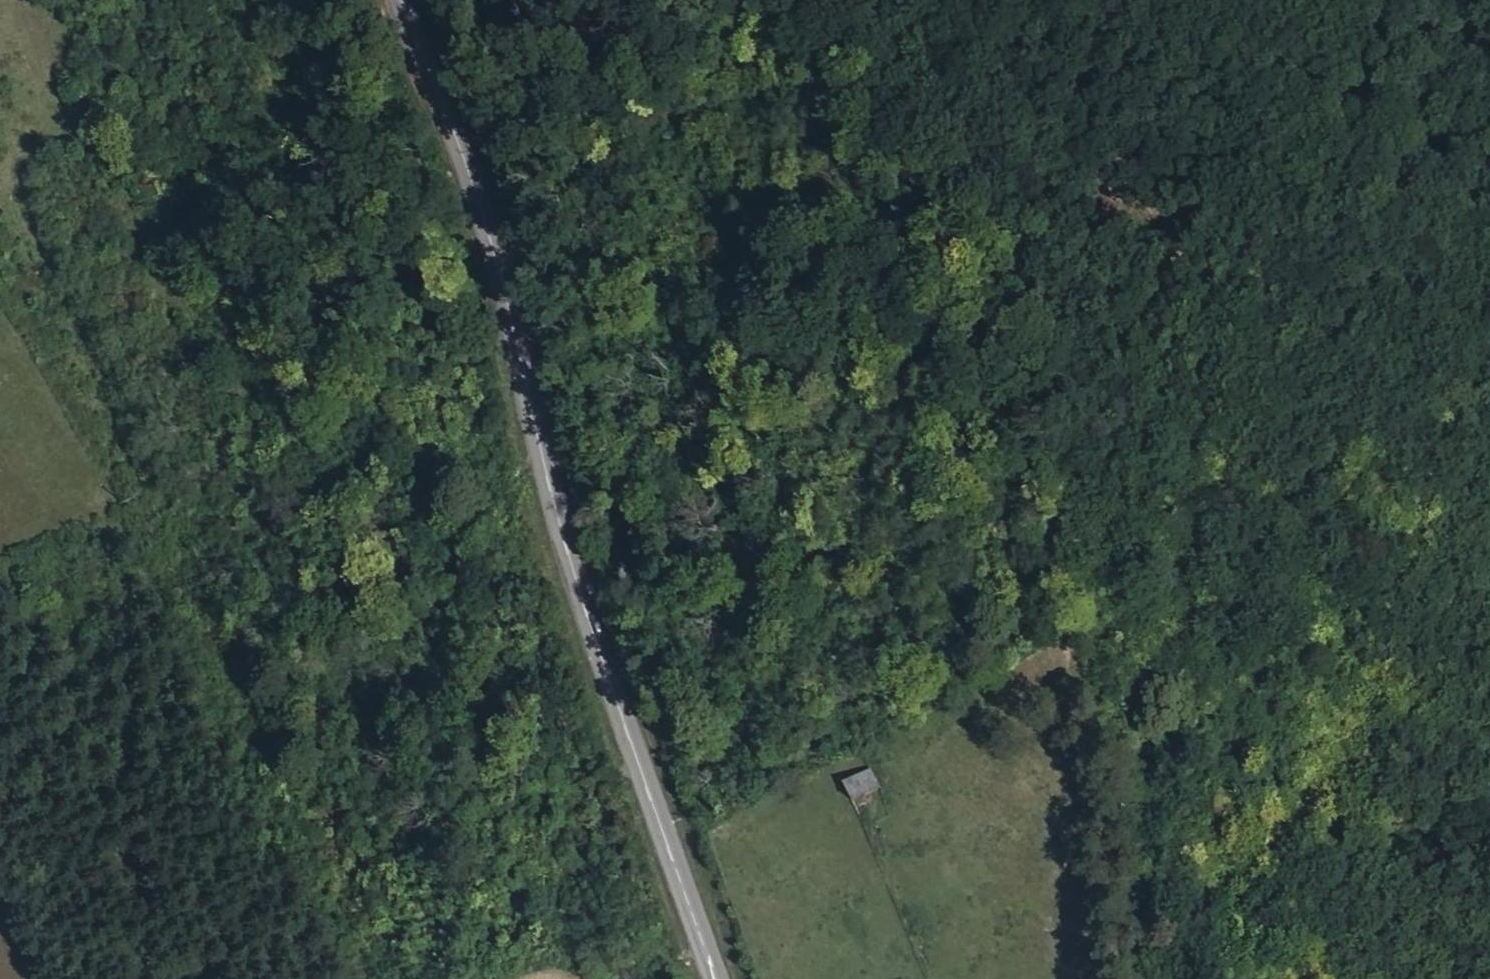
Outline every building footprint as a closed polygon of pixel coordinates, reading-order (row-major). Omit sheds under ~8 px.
[(847,800),(878,790),(871,767),(840,778),(847,800)]
